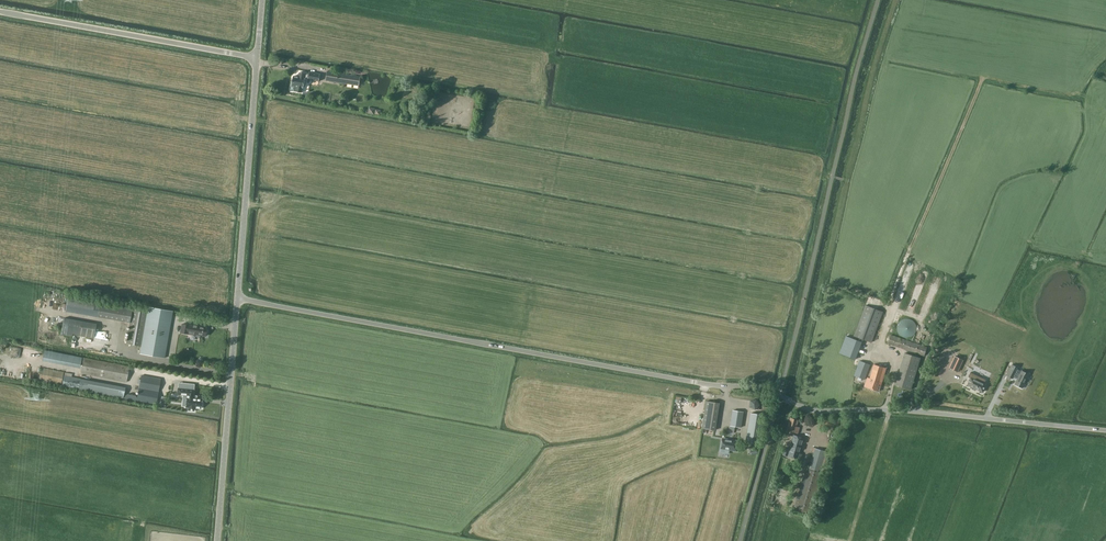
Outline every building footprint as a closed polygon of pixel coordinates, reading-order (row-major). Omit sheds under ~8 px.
[(329,71),(327,80),(359,86),(360,77),(329,71)] [(293,76),(290,91),(301,93),(302,87),(303,87),(305,78),(308,79),(308,80),(319,82),(320,75),(310,73),(309,74),(299,72),(298,77),(293,76)] [(65,312),(130,323),(133,307),(127,306),(100,301),(95,300),(68,295),(65,312)] [(865,305),(853,336),(871,343),(883,312),(865,305)] [(141,347),(142,343),(148,309),(133,307),(130,323),(126,344),(141,347)] [(173,311),(148,307),(148,309),(142,343),(141,347),(140,354),(165,358),(173,311)] [(201,326),(196,325),(196,327),(189,325),(182,324),(180,333),(187,334),(193,335),(193,333),(195,334),(205,336),(206,334),(207,333),(208,330),(207,329),(207,328),(201,327),(201,326)] [(924,356),(927,347),(890,335),(887,344),(924,356)] [(862,342),(846,336),(839,354),(855,359),(862,342)] [(42,361),(80,368),(82,357),(44,350),(42,361)] [(921,358),(904,353),(895,385),(911,390),(921,358)] [(954,356),(949,367),(958,371),(963,360),(954,356)] [(83,358),(80,373),(127,382),(129,367),(83,358)] [(859,360),(854,376),(865,380),(871,365),(859,360)] [(864,387),(879,392),(886,368),(874,364),(869,378),(867,377),(864,387)] [(1022,372),(1018,370),(1018,368),(1012,365),(1006,376),(1013,379),(1014,377),(1018,379),(1015,385),(1023,389),(1029,375),(1022,371),(1022,372)] [(39,380),(61,384),(63,372),(41,368),(39,380)] [(138,396),(126,394),(125,399),(156,404),(161,379),(141,375),(141,377),(140,377),(138,379),(137,383),(140,383),(138,396)] [(64,376),(62,385),(124,397),(125,388),(64,376)] [(982,392),(986,385),(971,378),(967,385),(982,392)] [(202,406),(202,402),(201,402),(201,399),(192,398),(192,397),(190,397),(191,390),(178,388),(177,394),(183,395),(183,397),(187,397),(186,407),(189,407),(188,410),(194,411),(194,408),(200,409),(200,406),(202,406)] [(706,401),(703,421),(716,423),(719,403),(706,401)] [(732,410),(730,426),(741,427),(743,412),(732,410)] [(750,413),(746,442),(758,444),(762,415),(750,413)] [(790,417),(785,434),(793,436),(794,433),(798,434),(800,427),(797,427),(799,420),(790,417)] [(838,418),(821,420),(821,429),(825,429),(825,427),(839,426),(838,418)] [(716,423),(703,421),(702,428),(715,430),(716,423)] [(800,454),(804,438),(794,435),(790,448),(788,447),(787,449),(783,448),(783,450),(784,450),(782,455),(801,460),(802,454),(800,454)] [(721,448),(725,449),(725,450),(726,451),(728,452),(728,451),(729,450),(737,451),(739,441),(732,440),(732,441),(722,439),(721,448)] [(824,474),(830,453),(813,448),(812,452),(814,453),(809,470),(806,469),(794,507),(812,512),(824,473),(824,474)] [(806,517),(808,511),(796,508),(795,514),(806,517)]
